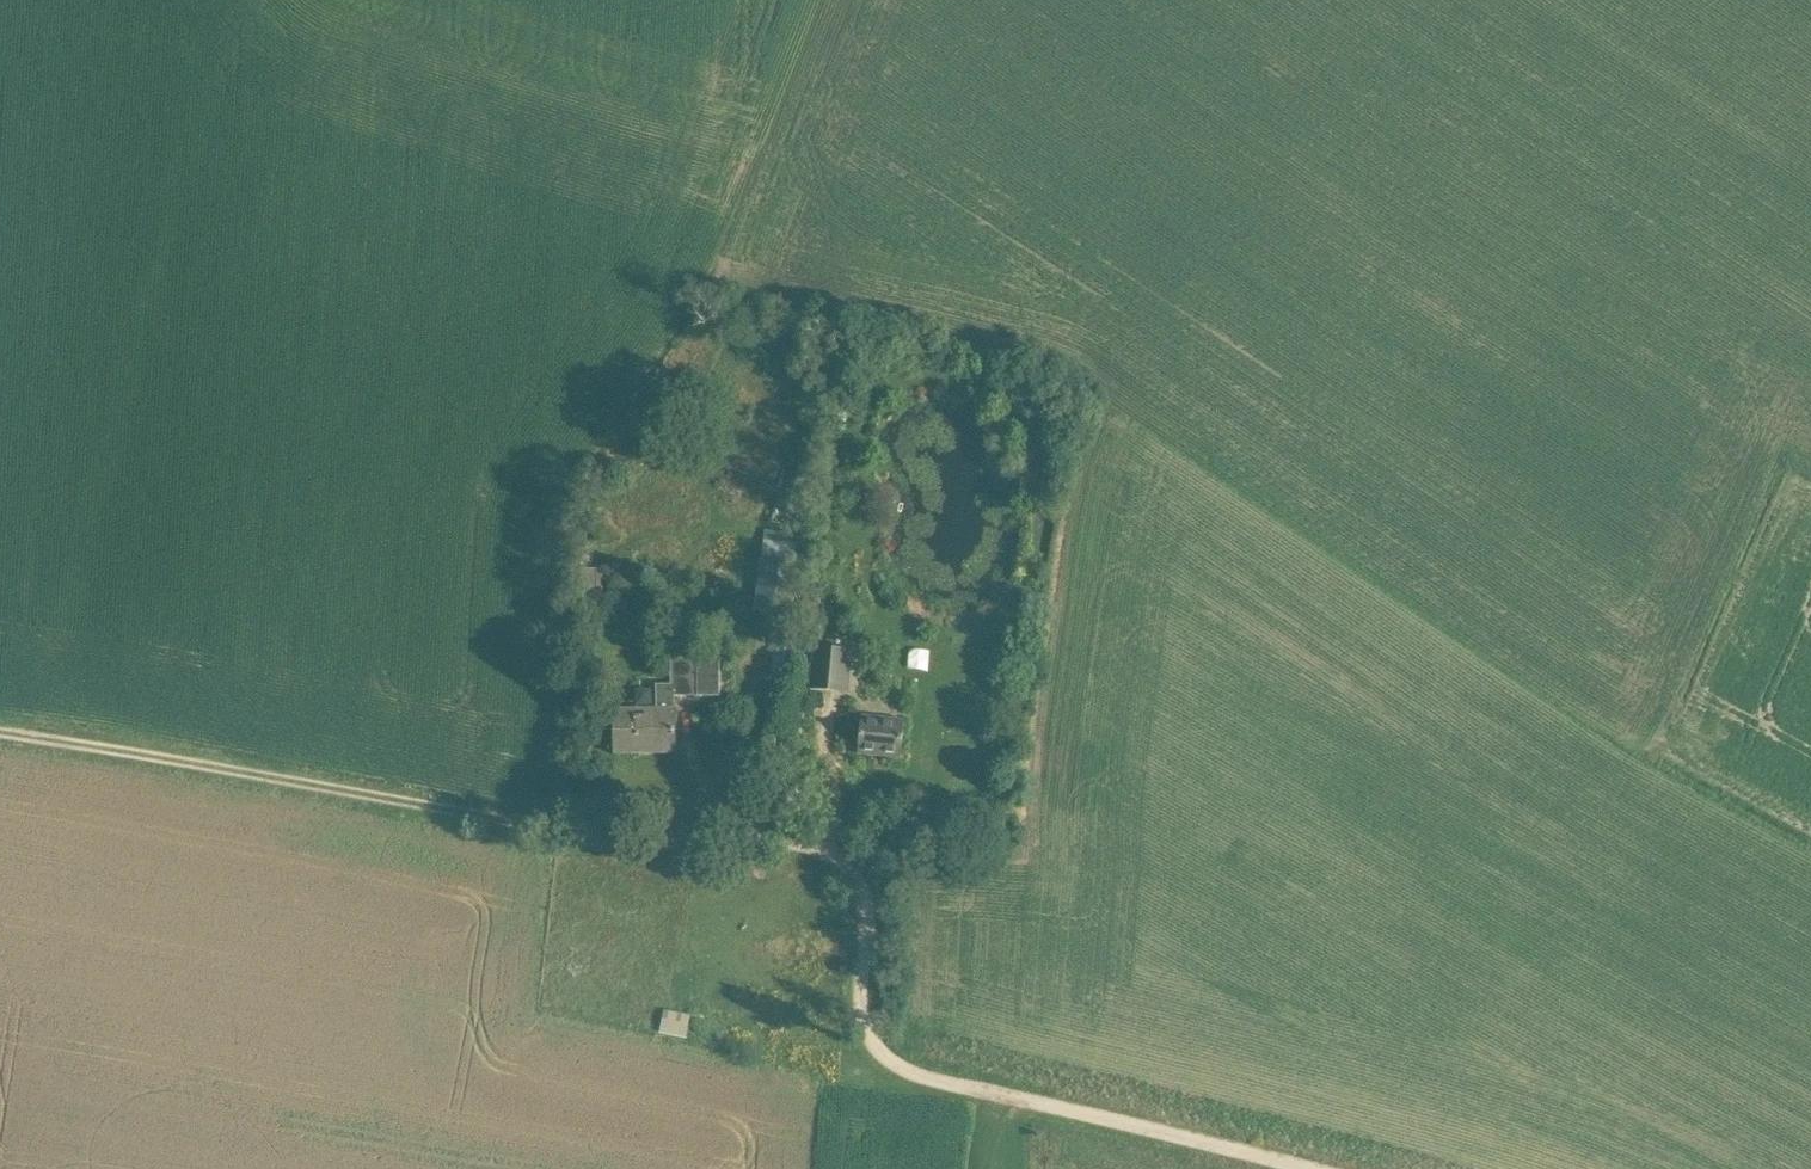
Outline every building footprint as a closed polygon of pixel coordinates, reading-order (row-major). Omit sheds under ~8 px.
[(766,530),(755,611),(793,616),(800,561),(789,560),(792,533),(766,530)] [(590,549),(579,549),(579,560),(590,559),(590,549)] [(604,601),(605,569),(581,568),(580,600),(604,601)] [(776,633),(775,690),(802,690),(803,633),(776,633)] [(813,644),(808,688),(847,692),(852,648),(813,644)] [(721,657),(692,657),(692,647),(674,646),(674,656),(670,655),(670,682),(655,682),(655,706),(642,706),(642,711),(614,711),(615,752),(675,750),(674,696),(721,696),(721,657)] [(901,758),(905,720),(862,716),(858,754),(901,758)] [(693,1036),(695,1011),(667,1008),(664,1033),(693,1036)]
